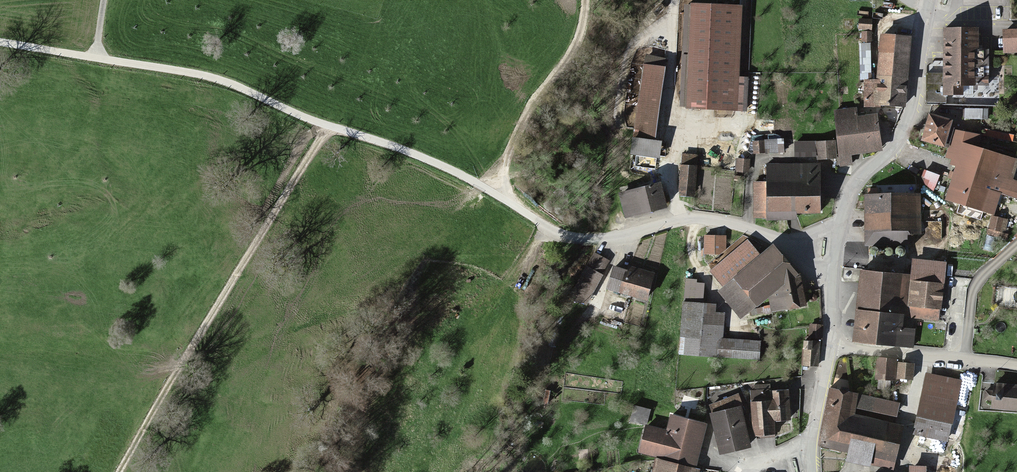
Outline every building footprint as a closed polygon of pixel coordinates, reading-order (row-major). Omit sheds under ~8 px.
[(686,6),(683,108),(744,109),(745,81),(737,80),(738,7),(686,6)] [(927,75),(926,102),(944,102),(945,84),(981,84),(982,49),(974,49),(975,31),(941,30),(940,75),(927,75)] [(1001,31),(1001,54),(1016,54),(1016,31),(1001,31)] [(903,106),(907,38),(879,36),(876,82),(862,83),(864,104),(903,106)] [(641,68),(630,135),(650,139),(662,71),(641,68)] [(831,114),(837,157),(879,151),(874,118),(854,121),(853,111),(831,114)] [(924,115),(917,141),(941,147),(948,121),(924,115)] [(1011,137),(986,132),(984,142),(1009,147),(1011,137)] [(946,201),(992,213),(995,198),(1016,204),(1016,184),(1008,182),(1014,161),(975,151),(978,141),(953,135),(947,158),(956,160),(946,201)] [(657,143),(635,142),(634,159),(657,160),(657,143)] [(781,143),(764,143),(763,154),(780,155),(781,143)] [(748,161),(735,161),(735,171),(748,171),(748,161)] [(679,166),(677,194),(694,195),(695,167),(679,166)] [(815,167),(763,168),(763,184),(752,184),(752,220),(790,219),(790,212),(816,212),(815,167)] [(938,178),(922,173),(919,182),(935,187),(938,178)] [(655,186),(627,192),(631,213),(660,207),(655,186)] [(916,197),(860,196),(860,246),(908,246),(908,236),(915,236),(916,197)] [(940,224),(926,223),(926,237),(939,237),(940,224)] [(728,239),(695,238),(694,271),(727,272),(728,239)] [(798,276),(792,277),(769,249),(716,293),(739,321),(763,301),(764,312),(802,307),(798,276)] [(590,255),(569,296),(585,305),(607,263),(590,255)] [(910,261),(904,317),(937,321),(943,265),(910,261)] [(626,274),(610,269),(604,289),(644,301),(651,276),(628,269),(626,274)] [(859,272),(850,341),(909,348),(911,330),(899,329),(906,278),(859,272)] [(712,306),(681,303),(675,354),(755,363),(757,345),(718,341),(721,314),(711,313),(712,306)] [(799,366),(815,368),(818,343),(802,342),(799,366)] [(873,361),(872,380),(890,381),(891,362),(873,361)] [(912,366),(895,365),(894,380),(911,381),(912,366)] [(922,376),(910,434),(947,441),(959,384),(922,376)] [(987,411),(1016,413),(1016,388),(989,386),(987,411)] [(892,471),(902,426),(854,415),(858,394),(831,388),(819,446),(847,452),(846,461),(892,471)] [(768,404),(746,405),(748,437),(773,436),(772,421),(786,421),(786,390),(768,391),(768,404)] [(736,397),(707,408),(709,414),(707,414),(717,456),(747,449),(739,417),(743,416),(736,397)] [(647,411),(631,407),(628,424),(644,427),(647,411)] [(642,429),(636,454),(693,467),(703,427),(668,419),(664,434),(642,429)] [(653,461),(650,471),(696,471),(653,461)]
